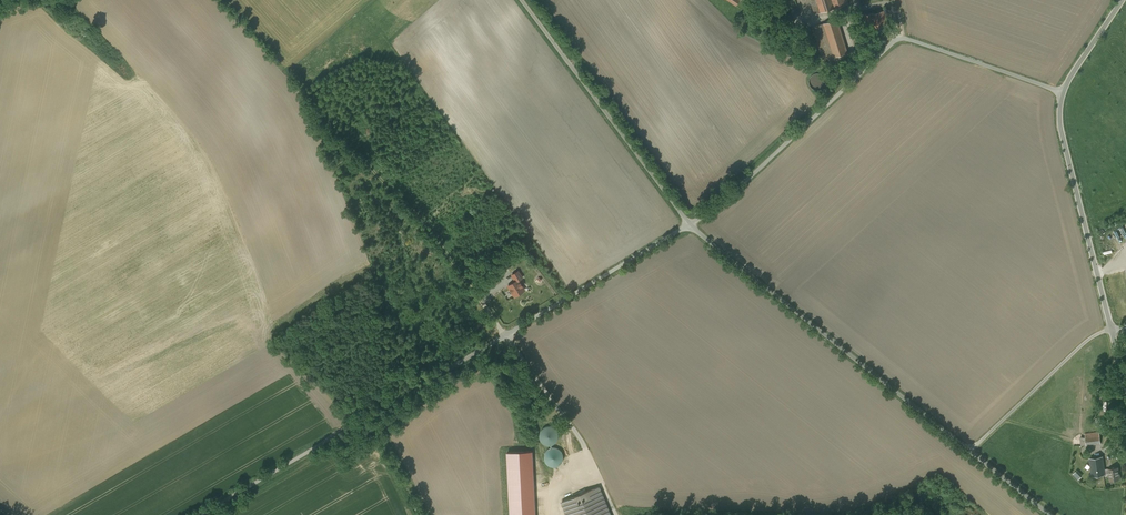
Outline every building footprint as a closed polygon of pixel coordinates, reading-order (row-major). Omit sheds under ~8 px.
[(816,0),(810,0),(815,14),(820,12),(816,0)] [(820,12),(833,8),(848,3),(847,0),(816,0),(820,12)] [(836,19),(823,23),(834,56),(834,57),(847,52),(836,19)] [(823,23),(813,26),(823,60),(834,56),(823,23)] [(810,44),(801,57),(808,61),(816,47),(810,44)] [(825,85),(826,82),(825,78),(823,76),(820,74),(817,73),(814,74),(811,76),(809,79),(809,82),(809,85),(811,88),(814,90),(817,90),(821,90),(823,88),(825,85)] [(519,270),(511,274),(515,281),(517,279),(518,281),(519,281),(524,278),(519,270)] [(515,281),(507,285),(514,296),(524,290),(519,281),(518,281),(517,279),(515,281)] [(556,443),(558,428),(543,425),(541,441),(556,443)] [(1099,432),(1085,434),(1086,445),(1101,443),(1099,432)] [(562,460),(563,457),(562,453),(560,450),(557,448),(553,448),(550,448),(547,450),(545,454),(544,457),(545,461),(547,464),(550,466),(554,467),(557,466),(560,464),(562,460)] [(1102,456),(1090,458),(1092,476),(1105,474),(1105,473),(1104,469),(1104,468),(1102,456)] [(1118,467),(1104,469),(1105,473),(1109,473),(1110,480),(1120,479),(1120,474),(1119,474),(1118,467)] [(562,501),(567,514),(610,514),(598,486),(562,501)]
